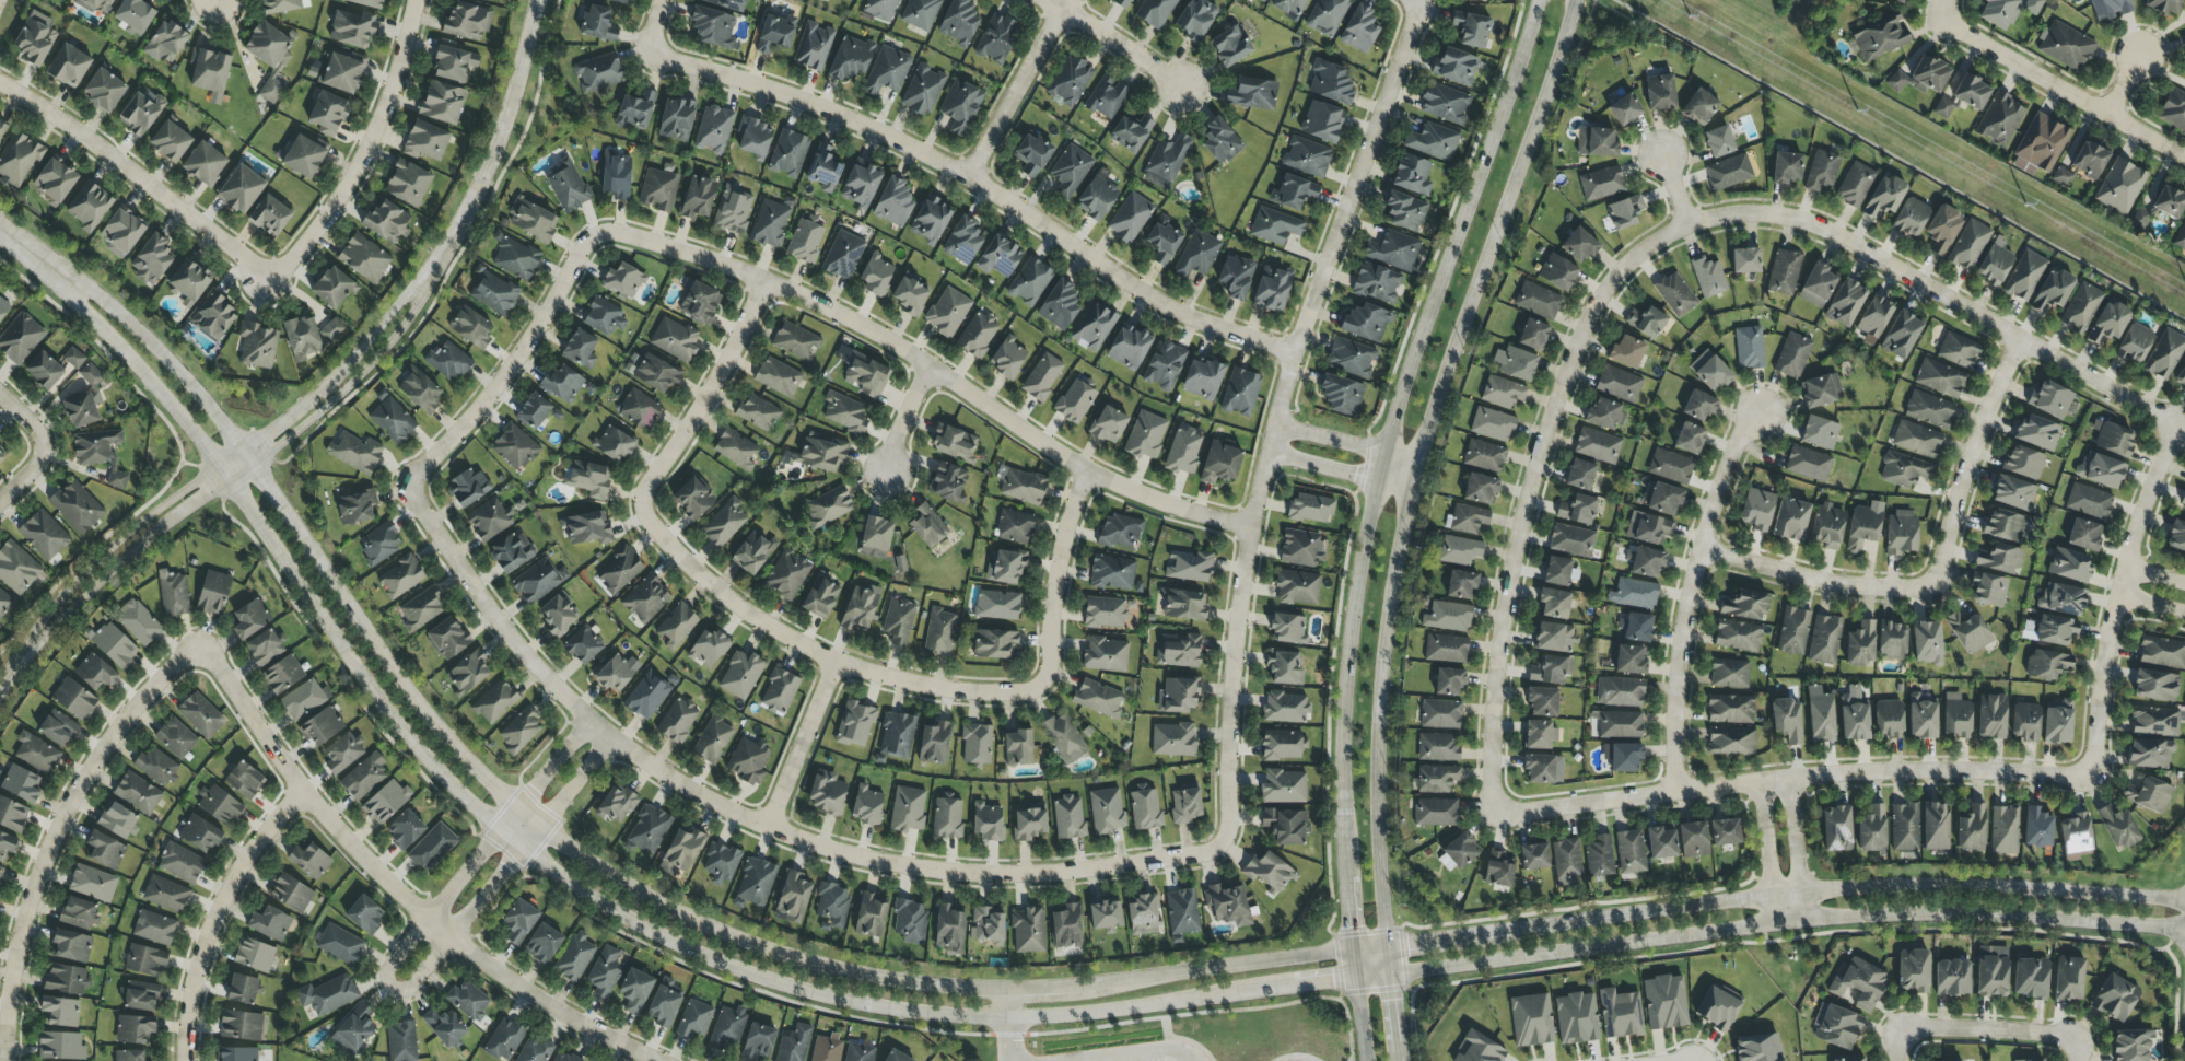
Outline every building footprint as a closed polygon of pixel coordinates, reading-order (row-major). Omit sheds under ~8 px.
[(104,18),(114,0),(75,0),(74,2),(104,18)] [(141,39),(157,8),(141,0),(123,0),(113,18),(120,22),(117,27),(141,39)] [(301,0),(261,0),(264,15),(302,9),(301,0)] [(380,11),(383,0),(339,0),(380,11)] [(744,12),(747,0),(694,0),(744,12)] [(863,13),(890,23),(899,0),(867,0),(863,13)] [(941,0),(909,0),(902,23),(931,32),(941,0)] [(978,18),(969,15),(974,0),(950,0),(938,34),(958,41),(956,46),(967,50),(978,18)] [(1126,11),(1132,0),(1113,0),(1112,2),(1126,11)] [(1177,0),(1144,0),(1136,19),(1162,31),(1177,0)] [(1219,11),(1203,0),(1189,0),(1172,26),(1197,43),(1219,11)] [(1301,18),(1308,0),(1276,0),(1273,7),(1301,18)] [(1331,40),(1352,1),(1351,0),(1318,0),(1304,26),(1331,40)] [(2006,33),(2022,2),(2018,0),(1985,0),(1976,17),(2006,33)] [(2043,0),(2027,0),(2021,9),(2035,17),(2044,1),(2043,0)] [(2130,0),(2088,0),(2096,24),(2134,11),(2130,0)] [(2181,0),(2146,0),(2144,9),(2177,17),(2181,0)] [(479,41),(481,31),(488,33),(492,9),(456,3),(454,12),(446,11),(442,34),(479,41)] [(1367,54),(1378,27),(1369,24),(1375,11),(1355,3),(1339,43),(1367,54)] [(610,9),(586,4),(580,36),(616,42),(618,28),(607,26),(610,9)] [(732,37),(737,17),(692,6),(688,21),(698,23),(694,41),(736,52),(740,40),(732,37)] [(11,50),(41,66),(58,33),(49,29),(53,21),(32,10),(11,50)] [(1863,64),(1911,42),(1903,24),(1903,25),(1896,10),(1848,30),(1863,64)] [(374,36),(378,16),(360,12),(359,16),(335,11),(328,41),(366,49),(369,35),(374,36)] [(1491,19),(1453,11),(1450,25),(1461,28),(1458,44),(1484,50),(1491,19)] [(766,12),(755,53),(769,56),(772,45),(789,49),(796,20),(766,12)] [(1020,25),(993,12),(973,54),(984,60),(985,58),(1001,66),(1020,25)] [(163,19),(142,52),(158,63),(161,58),(170,64),(189,35),(163,19)] [(274,69),(257,95),(274,105),(285,86),(275,80),(290,55),(285,52),(292,41),(261,21),(243,49),(274,69)] [(2081,73),(2095,42),(2050,21),(2041,40),(2042,41),(2036,52),(2081,73)] [(835,31),(806,22),(792,63),(821,73),(835,31)] [(1224,70),(1254,51),(1237,23),(1207,42),(1224,70)] [(864,75),(876,44),(866,40),(865,44),(843,35),(827,76),(850,84),(855,72),(864,75)] [(93,59),(63,42),(45,74),(75,90),(93,59)] [(432,76),(464,84),(468,66),(477,68),(480,54),(440,44),(432,76)] [(912,57),(881,45),(862,93),(876,98),(881,87),(898,94),(912,57)] [(1432,75),(1469,88),(1480,59),(1443,46),(1432,75)] [(220,106),(232,56),(193,47),(188,64),(195,65),(190,86),(211,92),(209,103),(220,106)] [(355,95),(366,58),(354,55),(353,59),(328,52),(318,85),(355,95)] [(582,95),(624,83),(615,52),(573,64),(582,95)] [(1096,70),(1070,54),(1044,94),(1070,110),(1096,70)] [(1938,94),(1951,69),(1921,54),(1909,78),(1893,70),(1885,86),(1899,93),(1903,83),(1924,94),(1926,89),(1938,94)] [(1347,69),(1317,60),(1306,93),(1348,105),(1355,83),(1343,79),(1347,69)] [(900,106),(928,118),(945,76),(930,70),(931,67),(919,62),(900,106)] [(128,87),(100,67),(80,95),(108,115),(128,87)] [(1130,89),(1103,73),(1084,106),(1110,122),(1130,89)] [(1951,98),(1980,111),(1991,87),(1962,74),(1951,98)] [(1647,111),(1675,110),(1673,75),(1646,77),(1647,111)] [(1226,89),(1224,103),(1273,113),(1278,84),(1238,76),(1235,90),(1226,89)] [(985,92),(954,78),(938,113),(953,120),(948,132),(964,139),(985,92)] [(456,127),(467,91),(429,80),(419,115),(456,127)] [(1461,125),(1467,107),(1469,108),(1472,96),(1427,83),(1418,112),(1461,125)] [(1719,103),(1698,87),(1679,112),(1700,128),(1719,103)] [(644,130),(658,94),(642,88),(638,98),(625,94),(613,125),(624,129),(626,124),(644,130)] [(335,140),(350,103),(320,90),(307,122),(319,127),(317,132),(335,140)] [(2170,90),(2156,119),(2184,133),(2184,97),(2170,90)] [(161,109),(135,92),(116,122),(142,139),(161,109)] [(1643,113),(1629,92),(1606,107),(1620,129),(1643,113)] [(1976,135),(2007,149),(2025,105),(1994,92),(1976,135)] [(687,143),(696,104),(666,97),(658,136),(687,143)] [(1945,120),(1954,104),(1941,97),(1932,113),(1945,120)] [(1346,113),(1311,99),(1299,132),(1334,145),(1346,113)] [(723,158),(735,113),(705,105),(694,146),(711,151),(710,154),(723,158)] [(2032,176),(2036,168),(2048,174),(2071,130),(2036,112),(2009,165),(2032,176)] [(1123,114),(1108,140),(1135,155),(1154,123),(1141,115),(1136,122),(1123,114)] [(736,133),(742,135),(737,152),(764,160),(773,131),(764,129),(766,124),(741,116),(736,133)] [(1243,145),(1215,118),(1200,134),(1206,140),(1200,146),(1222,167),(1243,145)] [(451,134),(414,119),(402,150),(438,165),(451,134)] [(178,164),(193,136),(164,120),(148,147),(178,164)] [(1403,146),(1450,164),(1460,135),(1425,121),(1419,136),(1408,131),(1403,146)] [(1712,159),(1735,151),(1726,125),(1702,133),(1712,159)] [(1577,155),(1618,157),(1619,144),(1613,144),(1613,129),(1578,128),(1577,155)] [(767,170),(796,180),(810,139),(781,129),(767,170)] [(13,131),(0,155),(0,178),(21,189),(43,147),(13,131)] [(1191,138),(1179,132),(1173,145),(1159,139),(1144,171),(1171,183),(1191,138)] [(311,181),(327,150),(297,134),(280,165),(311,181)] [(1020,172),(1033,181),(1054,148),(1036,135),(1034,139),(1026,134),(1011,156),(1025,165),(1020,172)] [(1333,150),(1292,136),(1282,165),(1324,179),(1333,150)] [(180,168),(209,189),(229,160),(200,140),(180,168)] [(2096,181),(2109,152),(2083,141),(2069,173),(2056,167),(2051,181),(2068,188),(2075,172),(2096,181)] [(833,148),(819,143),(805,179),(823,186),(820,191),(831,195),(844,163),(829,157),(833,148)] [(1048,176),(1060,183),(1054,194),(1068,203),(1094,160),(1068,143),(1048,176)] [(1833,188),(1840,155),(1813,149),(1805,190),(1818,193),(1820,185),(1833,188)] [(1391,187),(1428,197),(1431,183),(1426,182),(1431,162),(1400,153),(1391,187)] [(1704,167),(1713,193),(1754,178),(1745,153),(1704,167)] [(1801,181),(1802,154),(1773,153),(1772,184),(1787,185),(1788,180),(1801,181)] [(615,200),(629,201),(631,156),(603,154),(601,193),(616,193),(615,200)] [(80,173),(51,156),(32,188),(61,205),(80,173)] [(2125,217),(2148,174),(2116,157),(2093,199),(2125,217)] [(434,176),(400,159),(383,191),(417,209),(434,176)] [(1876,173),(1853,161),(1834,198),(1857,210),(1876,173)] [(563,214),(592,200),(573,162),(544,176),(563,214)] [(267,184),(240,163),(215,196),(242,216),(267,184)] [(670,214),(679,175),(672,173),(674,166),(664,163),(662,172),(646,168),(638,202),(656,207),(655,211),(670,214)] [(839,199),(868,209),(881,172),(867,167),(865,170),(851,165),(839,199)] [(1578,175),(1584,202),(1625,193),(1619,166),(1578,175)] [(1299,212),(1303,198),(1315,201),(1321,186),(1283,174),(1277,194),(1270,192),(1267,202),(1299,212)] [(1862,215),(1875,221),(1880,210),(1893,216),(1906,186),(1880,174),(1862,215)] [(707,218),(718,184),(691,175),(677,216),(694,221),(696,214),(707,218)] [(1099,223),(1119,190),(1093,175),(1074,208),(1099,223)] [(903,228),(913,202),(907,199),(912,186),(887,177),(872,217),(903,228)] [(115,200),(88,180),(64,211),(82,224),(79,229),(88,236),(115,200)] [(2162,185),(2151,209),(2177,220),(2184,203),(2184,195),(2162,185)] [(754,194),(724,186),(712,227),(742,236),(754,194)] [(1428,205),(1389,189),(1383,205),(1390,207),(1384,222),(1417,235),(1428,205)] [(1105,229),(1130,245),(1155,208),(1131,191),(1105,229)] [(274,240),(294,214),(266,193),(247,219),(274,240)] [(1615,232),(1637,224),(1633,213),(1645,209),(1639,194),(1605,206),(1615,232)] [(935,246),(952,208),(925,196),(908,233),(935,246)] [(1930,206),(1904,196),(1891,231),(1916,241),(1930,206)] [(548,245),(560,218),(516,197),(508,214),(512,216),(508,226),(548,245)] [(411,215),(380,198),(363,227),(394,244),(399,235),(405,239),(409,232),(404,229),(411,215)] [(749,240),(778,250),(792,208),(763,199),(749,240)] [(121,261),(148,226),(121,205),(97,236),(108,244),(105,248),(121,261)] [(1929,252),(1944,258),(1961,216),(1937,206),(1925,236),(1934,240),(1929,252)] [(1249,236),(1283,247),(1288,233),(1301,238),(1306,223),(1258,207),(1249,236)] [(2148,214),(2138,208),(2129,224),(2140,229),(2148,214)] [(813,266),(819,250),(816,248),(827,222),(803,212),(785,254),(813,266)] [(976,222),(962,214),(941,252),(968,267),(984,238),(971,231),(976,222)] [(1151,261),(1165,268),(1183,234),(1168,226),(1172,220),(1160,214),(1144,243),(1156,250),(1151,261)] [(1971,274),(1991,229),(1967,218),(1947,263),(1971,274)] [(2174,245),(2184,250),(2184,219),(2174,245)] [(1559,246),(1581,266),(1599,245),(1577,226),(1559,246)] [(867,243),(839,229),(820,268),(847,282),(867,243)] [(1222,242),(1193,229),(1172,274),(1186,280),(1191,271),(1206,277),(1222,242)] [(1420,241),(1385,230),(1380,245),(1367,241),(1362,258),(1411,273),(1420,241)] [(133,277),(152,290),(172,259),(166,255),(172,247),(152,233),(130,267),(137,271),(133,277)] [(336,260),(375,286),(393,258),(354,233),(336,260)] [(529,282),(543,250),(504,234),(491,266),(529,282)] [(993,235),(975,268),(988,275),(991,270),(1008,279),(1023,251),(993,235)] [(1997,289),(2015,256),(2002,250),(2006,242),(1995,236),(1973,277),(1997,289)] [(1732,249),(1732,274),(1760,273),(1759,248),(1732,249)] [(1802,255),(1776,248),(1766,291),(1792,297),(1802,255)] [(2047,260),(2023,249),(2003,293),(2028,304),(2047,260)] [(859,280),(864,282),(861,290),(880,298),(894,267),(879,260),(881,255),(872,250),(859,280)] [(1580,269),(1550,252),(1536,277),(1566,294),(1580,269)] [(1217,282),(1224,285),(1220,295),(1244,302),(1256,263),(1225,254),(1217,282)] [(1005,293),(1031,309),(1055,273),(1029,256),(1005,293)] [(1704,300),(1729,290),(1717,260),(1707,264),(1704,256),(1689,262),(1704,300)] [(214,276),(186,257),(165,287),(183,299),(179,304),(189,311),(214,276)] [(1820,311),(1838,279),(1826,272),(1829,267),(1816,260),(1796,297),(1820,311)] [(1351,292),(1394,306),(1404,275),(1361,262),(1351,292)] [(608,268),(600,286),(634,301),(646,275),(619,263),(615,271),(608,268)] [(334,311),(349,293),(353,296),(360,288),(331,265),(310,292),(334,311)] [(1293,274),(1265,265),(1251,305),(1280,315),(1293,274)] [(2060,310),(2075,279),(2051,267),(2030,308),(2042,314),(2048,303),(2060,310)] [(468,297),(505,318),(522,290),(485,268),(468,297)] [(1697,306),(1678,270),(1654,283),(1673,319),(1697,306)] [(892,298),(902,303),(899,312),(917,319),(930,288),(900,276),(892,298)] [(688,290),(677,313),(707,327),(722,295),(686,277),(681,287),(688,290)] [(1064,332),(1079,308),(1072,303),(1079,292),(1058,278),(1035,314),(1064,332)] [(1847,330),(1868,291),(1844,278),(1822,316),(1847,330)] [(1563,298),(1523,280),(1513,304),(1552,321),(1563,298)] [(2104,294),(2081,282),(2058,323),(2081,335),(2104,294)] [(972,300),(942,286),(925,322),(936,327),(934,333),(952,341),(972,300)] [(190,325),(218,343),(239,309),(210,292),(190,325)] [(621,318),(625,308),(594,295),(582,323),(610,335),(613,327),(623,331),(627,321),(621,318)] [(1861,342),(1873,348),(1893,305),(1871,295),(1855,329),(1865,334),(1861,342)] [(11,307),(0,298),(0,321),(11,307)] [(2131,311),(2106,299),(2086,340),(2099,346),(2104,336),(2116,342),(2131,311)] [(1094,355),(1118,318),(1093,301),(1068,338),(1094,355)] [(1378,345),(1386,323),(1391,324),(1395,314),(1363,303),(1361,311),(1347,306),(1339,331),(1378,345)] [(1655,341),(1668,316),(1642,304),(1638,312),(1630,309),(1622,324),(1655,341)] [(483,349),(496,324),(460,306),(448,331),(483,349)] [(982,360),(999,322),(974,310),(956,348),(982,360)] [(1905,361),(1922,321),(1897,310),(1879,350),(1905,361)] [(47,334),(22,311),(0,335),(0,352),(17,367),(47,334)] [(294,365),(306,362),(304,353),(330,347),(327,336),(318,339),(312,315),(283,323),(294,365)] [(649,344),(687,364),(702,337),(664,316),(649,344)] [(321,329),(331,341),(345,328),(335,317),(321,329)] [(1542,352),(1549,326),(1525,319),(1517,345),(1542,352)] [(238,365),(272,370),(278,331),(260,329),(260,324),(241,321),(238,338),(242,339),(238,365)] [(812,364),(822,339),(782,321),(771,346),(812,364)] [(2114,354),(2138,367),(2155,334),(2131,321),(2114,354)] [(1153,338),(1122,323),(1104,358),(1135,373),(1153,338)] [(1763,369),(1762,327),(1735,328),(1736,369),(1763,369)] [(597,358),(590,355),(598,339),(575,328),(561,357),(591,371),(597,358)] [(2184,346),(2184,339),(2164,328),(2143,370),(2166,382),(2184,346)] [(1970,371),(1981,347),(1947,331),(1936,356),(1970,371)] [(1813,342),(1788,332),(1772,370),(1798,380),(1813,342)] [(1015,339),(1008,334),(986,365),(1010,381),(1029,354),(1013,343),(1015,339)] [(1636,371),(1646,344),(1620,334),(1616,346),(1612,345),(1606,359),(1636,371)] [(1326,364),(1366,380),(1373,361),(1374,362),(1378,352),(1337,336),(1326,364)] [(1141,380),(1168,393),(1188,353),(1160,339),(1141,380)] [(439,350),(434,346),(423,360),(456,385),(473,361),(446,341),(439,350)] [(86,359),(71,346),(62,358),(77,370),(86,359)] [(1498,372),(1530,384),(1540,358),(1506,346),(1504,353),(1496,350),(1492,361),(1500,365),(1498,372)] [(1711,393),(1718,386),(1722,389),(1734,377),(1707,349),(1687,367),(1711,393)] [(23,371),(47,392),(65,372),(41,350),(23,371)] [(663,395),(669,385),(674,389),(682,375),(646,352),(632,376),(663,395)] [(1041,403),(1065,365),(1044,352),(1020,390),(1041,403)] [(892,371),(856,353),(843,379),(862,387),(859,393),(877,402),(892,371)] [(791,400),(803,375),(765,355),(752,380),(791,400)] [(1212,402),(1225,367),(1193,355),(1180,391),(1212,402)] [(1958,400),(1967,375),(1922,359),(1913,384),(1958,400)] [(104,378),(89,362),(78,373),(93,389),(104,378)] [(1644,380),(1604,364),(1595,388),(1634,404),(1644,380)] [(2184,391),(2184,364),(2172,381),(2184,391)] [(584,378),(559,365),(554,375),(546,371),(538,387),(570,405),(584,378)] [(429,414),(445,390),(412,368),(396,392),(429,414)] [(1251,418),(1261,375),(1231,368),(1221,411),(1251,418)] [(1365,386),(1323,373),(1317,391),(1330,396),(1326,410),(1355,418),(1365,386)] [(1836,402),(1829,374),(1799,383),(1806,410),(1836,402)] [(1523,403),(1527,388),(1488,375),(1480,401),(1511,410),(1514,400),(1523,403)] [(1096,390),(1070,378),(1054,414),(1079,426),(1096,390)] [(2062,421),(2074,394),(2040,379),(2028,406),(2062,421)] [(616,412),(645,432),(662,407),(634,387),(616,412)] [(1716,401),(1693,389),(1682,414),(1705,425),(1716,401)] [(1946,431),(1955,405),(1912,389),(1903,415),(1946,431)] [(100,421),(90,391),(62,400),(72,430),(100,421)] [(821,420),(862,436),(869,420),(862,417),(866,406),(828,391),(824,401),(828,403),(821,420)] [(536,432),(552,404),(531,392),(515,420),(536,432)] [(781,409),(746,394),(736,418),(771,433),(781,409)] [(367,417),(398,447),(419,425),(388,395),(367,417)] [(1584,423),(1620,430),(1625,405),(1597,399),(1595,406),(1588,405),(1584,423)] [(1129,418),(1103,404),(1088,432),(1114,446),(1129,418)] [(1515,417),(1476,406),(1469,432),(1508,444),(1515,417)] [(1123,453),(1141,459),(1142,456),(1155,460),(1168,420),(1137,410),(1123,453)] [(1840,425),(1807,415),(1799,441),(1832,452),(1840,425)] [(2012,439),(2052,453),(2061,427),(2029,415),(2025,425),(2018,423),(2012,439)] [(1935,461),(1944,435),(1899,419),(1890,445),(1935,461)] [(2129,443),(2134,434),(2104,420),(2093,445),(2127,460),(2134,445),(2129,443)] [(489,447),(519,474),(540,449),(510,422),(489,447)] [(1673,448),(1697,457),(1706,431),(1682,422),(1673,448)] [(628,460),(638,440),(606,424),(594,450),(618,462),(620,456),(628,460)] [(930,451),(974,465),(976,458),(971,456),(974,447),(959,442),(963,432),(938,424),(930,451)] [(1191,477),(1204,432),(1178,424),(1164,469),(1191,477)] [(712,449),(746,473),(762,451),(727,427),(712,449)] [(1623,440),(1581,427),(1573,451),(1615,465),(1623,440)] [(74,434),(76,466),(109,464),(108,445),(123,444),(122,431),(74,434)] [(324,453),(368,478),(385,448),(367,438),(364,443),(344,432),(336,447),(329,444),(324,453)] [(836,474),(839,463),(844,464),(849,446),(804,434),(796,464),(836,474)] [(1501,473),(1507,449),(1469,439),(1462,463),(1501,473)] [(1243,450),(1210,442),(1199,481),(1214,485),(1216,477),(1234,482),(1243,450)] [(1825,483),(1833,458),(1791,445),(1784,470),(1825,483)] [(2002,470),(2037,481),(2045,456),(2010,445),(2002,470)] [(1687,485),(1695,461),(1655,447),(1647,472),(1687,485)] [(1930,481),(1935,466),(1888,451),(1878,480),(1911,491),(1916,477),(1930,481)] [(2118,489),(2125,463),(2083,452),(2076,478),(2118,489)] [(106,465),(112,468),(106,484),(123,491),(129,476),(114,470),(119,456),(111,453),(106,465)] [(1587,492),(1596,466),(1573,458),(1564,484),(1587,492)] [(605,502),(609,482),(606,481),(609,467),(568,459),(563,486),(589,491),(588,499),(605,502)] [(927,491),(962,508),(967,495),(961,492),(969,474),(941,461),(927,491)] [(998,494),(1039,508),(1048,480),(1007,467),(998,494)] [(459,509),(492,492),(481,471),(472,475),(470,472),(446,484),(459,509)] [(1493,506),(1499,480),(1469,473),(1462,499),(1493,506)] [(2039,488),(1999,474),(1990,500),(2031,513),(2039,488)] [(670,496),(693,522),(717,501),(694,475),(670,496)] [(48,502),(80,537),(105,513),(74,479),(48,502)] [(2114,498),(2074,481),(2064,506),(2104,522),(2114,498)] [(1675,518),(1683,491),(1654,482),(1646,509),(1675,518)] [(808,501),(813,511),(803,515),(811,531),(855,510),(843,485),(808,501)] [(1767,533),(1776,496),(1747,488),(1738,525),(1767,533)] [(342,527),(373,519),(371,508),(378,506),(374,489),(335,499),(342,527)] [(1328,526),(1333,500),(1294,492),(1288,518),(1328,526)] [(1597,500),(1574,493),(1571,504),(1559,500),(1555,517),(1590,527),(1597,500)] [(482,545),(514,524),(509,516),(508,516),(495,496),(465,516),(476,532),(475,533),(482,545)] [(748,519),(737,508),(741,503),(733,496),(699,531),(719,550),(748,519)] [(1800,544),(1811,505),(1781,497),(1770,535),(1800,544)] [(1845,511),(1830,509),(1831,504),(1817,501),(1810,545),(1839,549),(1845,511)] [(1487,527),(1491,512),(1456,503),(1449,529),(1476,536),(1479,525),(1487,527)] [(927,550),(949,535),(928,504),(906,520),(927,550)] [(1862,541),(1878,542),(1881,509),(1857,507),(1857,513),(1850,512),(1846,553),(1861,554),(1862,541)] [(73,539),(43,508),(17,532),(47,563),(73,539)] [(1983,535),(2018,544),(2025,517),(1989,508),(1983,535)] [(604,509),(560,521),(568,550),(612,538),(604,509)] [(995,538),(1028,546),(1035,517),(1002,509),(995,538)] [(1915,554),(1916,511),(1894,510),(1894,517),(1886,517),(1885,554),(1915,554)] [(1674,523),(1633,511),(1625,537),(1660,548),(1664,535),(1670,537),(1674,523)] [(1135,552),(1142,522),(1104,513),(1097,544),(1135,552)] [(885,560),(894,523),(867,516),(859,554),(885,560)] [(2104,527),(2074,518),(2065,544),(2095,553),(2104,527)] [(2184,554),(2184,525),(2173,520),(2164,546),(2184,554)] [(404,548),(389,521),(355,540),(370,567),(404,548)] [(1590,558),(1596,533),(1553,523),(1548,549),(1590,558)] [(776,546),(754,528),(729,560),(752,577),(776,546)] [(488,549),(504,575),(536,555),(519,529),(488,549)] [(1324,563),(1327,537),(1284,530),(1279,562),(1316,568),(1316,562),(1324,563)] [(1472,557),(1481,558),(1484,542),(1442,535),(1438,561),(1471,566),(1472,557)] [(9,539),(0,549),(0,580),(19,597),(35,579),(40,583),(48,575),(9,539)] [(1977,549),(1973,565),(2015,576),(2022,550),(1993,543),(1991,553),(1977,549)] [(614,596),(645,567),(626,546),(594,575),(614,596)] [(1655,579),(1658,568),(1663,569),(1667,554),(1636,546),(1629,573),(1655,579)] [(2047,575),(2087,584),(2091,568),(2086,567),(2088,556),(2053,548),(2047,575)] [(791,602),(813,566),(785,549),(762,585),(791,602)] [(986,580),(1019,587),(1025,555),(992,549),(986,580)] [(1165,578),(1209,583),(1212,556),(1168,551),(1165,578)] [(399,565),(376,578),(389,600),(426,579),(411,552),(396,561),(399,565)] [(1136,561),(1094,555),(1089,586),(1131,593),(1136,561)] [(510,582),(529,607),(570,576),(563,567),(556,572),(545,557),(510,582)] [(1544,583),(1578,586),(1579,571),(1571,570),(1572,559),(1546,557),(1544,583)] [(187,574),(168,575),(168,569),(159,570),(161,619),(189,617),(187,574)] [(1316,607),(1321,575),(1279,569),(1274,601),(1316,607)] [(223,617),(232,576),(205,570),(196,611),(223,617)] [(843,580),(816,571),(801,610),(827,620),(843,580)] [(1476,590),(1478,574),(1449,571),(1446,598),(1469,600),(1470,590),(1476,590)] [(2001,609),(2008,580),(1971,571),(1968,587),(1974,588),(1970,602),(2001,609)] [(620,603),(644,626),(673,596),(648,573),(620,603)] [(1659,585),(1618,579),(1616,592),(1608,591),(1606,602),(1655,609),(1659,585)] [(2085,590),(2043,582),(2038,609),(2080,617),(2085,590)] [(840,628),(854,632),(856,626),(868,630),(880,591),(854,583),(840,628)] [(408,635),(446,609),(431,586),(398,608),(407,621),(402,625),(408,635)] [(1571,594),(1540,588),(1537,603),(1544,604),(1541,616),(1566,621),(1571,594)] [(1768,594),(1738,589),(1736,601),(1721,598),(1718,614),(1763,623),(1768,594)] [(0,590),(0,620),(15,602),(0,590)] [(1206,621),(1207,608),(1204,607),(1205,593),(1165,590),(1163,618),(1206,621)] [(554,637),(582,616),(562,591),(535,611),(554,637)] [(975,619),(1019,620),(1020,592),(976,591),(975,619)] [(145,648),(164,630),(133,598),(114,616),(145,648)] [(239,641),(273,623),(260,598),(232,612),(238,625),(232,628),(239,641)] [(917,605),(890,598),(881,632),(895,635),(892,645),(905,648),(917,605)] [(1084,627),(1126,629),(1127,610),(1134,610),(1135,600),(1085,598),(1084,627)] [(652,634),(673,651),(701,619),(680,601),(652,634)] [(1420,626),(1469,634),(1473,607),(1431,601),(1429,616),(1422,614),(1420,626)] [(943,608),(930,606),(923,652),(951,656),(957,615),(942,613),(943,608)] [(1805,656),(1809,610),(1782,608),(1778,653),(1805,656)] [(1994,640),(1976,614),(1962,623),(1954,611),(1943,620),(1968,657),(1994,640)] [(1307,617),(1271,613),(1269,631),(1274,632),(1273,641),(1303,645),(1307,617)] [(1624,640),(1649,643),(1651,617),(1620,614),(1618,629),(1625,630),(1624,640)] [(1833,666),(1843,620),(1816,614),(1807,661),(1833,666)] [(2080,622),(2040,614),(2034,641),(2067,648),(2069,638),(2076,639),(2080,622)] [(472,643),(451,615),(424,635),(446,663),(472,643)] [(1857,619),(1857,632),(1846,632),(1845,665),(1873,666),(1874,620),(1857,619)] [(90,641),(123,671),(141,652),(108,621),(90,641)] [(1572,653),(1574,626),(1535,622),(1533,649),(1572,653)] [(1759,651),(1761,624),(1716,622),(1714,649),(1759,651)] [(1940,622),(1912,623),(1914,666),(1942,664),(1940,622)] [(1906,660),(1907,624),(1879,623),(1878,659),(1906,660)] [(562,645),(582,668),(605,647),(585,624),(562,645)] [(243,645),(258,668),(285,651),(271,628),(243,645)] [(710,672),(731,641),(715,630),(711,636),(703,630),(686,655),(710,672)] [(973,658),(1013,659),(1013,648),(1018,649),(1018,632),(974,630),(973,658)] [(1156,665),(1199,669),(1202,637),(1159,633),(1156,665)] [(2184,668),(2184,641),(2142,634),(2138,661),(2184,669),(2184,668)] [(1424,661),(1466,663),(1468,637),(1425,635),(1424,661)] [(1127,672),(1128,640),(1088,638),(1087,650),(1082,649),(1082,670),(1127,672)] [(1646,647),(1616,646),(1615,673),(1646,674),(1646,647)] [(745,702),(765,663),(738,648),(717,687),(745,702)] [(476,650),(443,675),(460,697),(493,672),(476,650)] [(2073,654),(2029,650),(2026,678),(2057,681),(2058,670),(2071,672),(2073,654)] [(593,677),(614,696),(638,671),(616,651),(593,677)] [(1302,685),(1303,670),(1296,670),(1297,653),(1266,652),(1265,671),(1272,672),(1271,684),(1302,685)] [(96,691),(101,684),(110,689),(120,674),(89,653),(74,675),(96,691)] [(305,679),(294,655),(261,671),(273,695),(305,679)] [(1571,677),(1573,659),(1544,656),(1543,666),(1530,664),(1528,682),(1564,685),(1565,676),(1571,677)] [(1749,661),(1711,660),(1710,687),(1748,689),(1749,661)] [(800,679),(774,668),(759,705),(785,716),(800,679)] [(1435,695),(1462,696),(1463,670),(1436,669),(1435,695)] [(2180,675),(2136,669),(2132,698),(2176,703),(2180,675)] [(622,704),(646,722),(672,689),(648,670),(622,704)] [(98,697),(63,677),(50,702),(85,721),(98,697)] [(470,707),(489,727),(520,698),(501,678),(470,707)] [(1124,693),(1081,678),(1072,704),(1118,720),(1121,710),(1118,709),(1124,693)] [(1164,678),(1164,691),(1158,691),(1157,711),(1196,713),(1197,679),(1164,678)] [(1644,680),(1597,678),(1596,705),(1643,707),(1644,680)] [(333,700),(326,687),(319,690),(314,680),(279,697),(291,721),(333,700)] [(1810,744),(1834,743),(1832,694),(1821,695),(1820,685),(1807,686),(1810,744)] [(1869,740),(1868,700),(1861,701),(1860,685),(1848,686),(1848,695),(1840,696),(1841,741),(1869,740)] [(1526,704),(1531,704),(1530,716),(1557,717),(1558,689),(1526,688),(1526,704)] [(175,711),(207,741),(226,720),(194,690),(175,711)] [(1303,723),(1304,714),(1308,714),(1309,694),(1265,693),(1263,722),(1303,723)] [(1960,693),(1944,693),(1943,737),(1971,738),(1971,702),(1960,701),(1960,693)] [(677,746),(703,712),(680,695),(655,729),(677,746)] [(1753,724),(1754,697),(1708,695),(1707,722),(1753,724)] [(2006,695),(1978,695),(1977,739),(2005,739),(2006,695)] [(877,708),(846,699),(834,741),(865,750),(877,708)] [(1772,733),(1784,732),(1785,746),(1802,745),(1800,703),(1791,703),(1790,699),(1771,699),(1772,733)] [(1462,702),(1422,700),(1421,728),(1460,729),(1462,702)] [(1874,702),(1875,739),(1903,738),(1902,701),(1874,702)] [(2071,744),(2072,702),(2044,701),(2043,744),(2071,744)] [(2040,705),(2012,704),(2011,740),(2038,741),(2040,705)] [(513,759),(541,729),(532,721),(537,715),(526,705),(498,736),(508,746),(504,750),(513,759)] [(311,748),(345,729),(332,706),(298,725),(311,748)] [(77,728),(45,707),(32,728),(64,748),(77,728)] [(2178,735),(2179,710),(2132,708),(2131,733),(2178,735)] [(908,760),(917,718),(885,711),(881,729),(883,730),(878,754),(908,760)] [(1089,753),(1064,712),(1041,726),(1065,767),(1089,753)] [(1642,713),(1599,712),(1599,738),(1642,739),(1642,713)] [(714,767),(736,730),(712,715),(690,752),(714,767)] [(153,737),(180,761),(199,741),(172,716),(153,737)] [(923,726),(917,761),(944,766),(951,723),(936,720),(934,729),(923,726)] [(1550,750),(1551,741),(1554,741),(1554,722),(1525,721),(1524,749),(1550,750)] [(1152,723),(1152,755),(1194,756),(1195,724),(1152,723)] [(962,764),(991,764),(991,725),(963,725),(962,764)] [(1755,756),(1755,729),(1707,728),(1707,755),(1755,756)] [(1031,729),(1003,729),(1004,766),(1032,765),(1031,729)] [(323,751),(330,760),(324,765),(334,778),(367,751),(356,737),(354,739),(348,731),(323,751)] [(1301,749),(1308,749),(1308,740),(1301,740),(1301,732),(1263,731),(1262,760),(1301,760),(1301,749)] [(62,749),(22,733),(12,759),(51,775),(62,749)] [(741,776),(740,780),(758,788),(766,772),(762,770),(772,747),(741,733),(725,769),(741,776)] [(1460,735),(1418,734),(1417,760),(1459,762),(1460,735)] [(2168,769),(2169,754),(2175,754),(2176,741),(2129,740),(2128,767),(2168,769)] [(1643,745),(1604,744),(1603,760),(1611,761),(1611,772),(1639,773),(1639,760),(1642,760),(1643,745)] [(163,789),(169,781),(172,782),(182,768),(154,748),(147,758),(140,753),(131,765),(163,789)] [(357,803),(388,775),(381,767),(386,763),(374,750),(338,783),(357,803)] [(1554,784),(1554,771),(1559,771),(1559,756),(1523,756),(1523,771),(1528,771),(1528,783),(1554,784)] [(266,781),(241,760),(223,780),(248,802),(266,781)] [(11,764),(0,787),(0,789),(32,805),(44,780),(11,764)] [(1459,782),(1460,767),(1418,766),(1418,779),(1411,779),(1411,793),(1449,793),(1450,782),(1459,782)] [(837,775),(817,769),(807,808),(840,817),(849,785),(836,782),(837,775)] [(149,816),(163,793),(126,771),(112,795),(149,816)] [(1305,804),(1306,771),(1265,771),(1265,784),(1260,784),(1260,803),(1305,804)] [(2162,816),(2174,788),(2144,776),(2138,790),(2125,784),(2119,798),(2162,816)] [(411,796),(393,777),(360,808),(378,827),(411,796)] [(885,794),(866,790),(867,785),(858,783),(850,821),(878,827),(885,794)] [(207,792),(205,790),(194,804),(226,828),(243,807),(213,784),(207,792)] [(595,815),(622,828),(637,797),(611,784),(595,815)] [(889,831),(908,834),(909,829),(921,831),(927,791),(896,786),(889,831)] [(1088,792),(1093,834),(1127,830),(1125,812),(1121,812),(1119,788),(1088,792)] [(1129,792),(1133,831),(1162,828),(1158,789),(1129,792)] [(1201,816),(1200,789),(1171,790),(1173,825),(1192,824),(1192,817),(1201,816)] [(1057,841),(1085,837),(1080,795),(1061,797),(1061,800),(1052,801),(1057,841)] [(0,796),(0,826),(20,835),(31,809),(0,796)] [(936,796),(932,837),(960,840),(964,799),(936,796)] [(1458,800),(1415,799),(1415,826),(1458,827),(1458,800)] [(139,816),(107,801),(96,825),(132,841),(138,828),(134,826),(139,816)] [(1002,807),(983,807),(984,802),(973,801),(973,834),(981,834),(981,842),(1001,843),(1002,807)] [(1924,851),(1948,850),(1946,803),(1922,804),(1924,851)] [(1985,804),(1967,803),(1966,819),(1957,818),(1956,850),(1984,851),(1985,804)] [(653,857),(672,818),(644,804),(625,842),(653,857)] [(1014,812),(1014,842),(1030,842),(1031,835),(1045,835),(1046,804),(1029,804),(1029,812),(1014,812)] [(1884,804),(1870,804),(1871,816),(1857,817),(1857,854),(1885,853),(1884,804)] [(1919,851),(1918,805),(1891,805),(1892,852),(1919,851)] [(2113,815),(2107,805),(2095,812),(2116,852),(2140,839),(2124,809),(2113,815)] [(1990,854),(2017,855),(2018,807),(1991,806),(1990,854)] [(1850,807),(1822,808),(1823,852),(1851,851),(1850,807)] [(2023,846),(2051,848),(2052,817),(2043,816),(2044,808),(2025,807),(2023,846)] [(383,831),(402,852),(427,829),(407,808),(383,831)] [(1272,846),(1305,845),(1305,810),(1261,811),(1261,828),(1272,828),(1272,846)] [(211,846),(215,848),(224,833),(192,814),(178,837),(206,854),(211,846)] [(2064,862),(2079,860),(2079,855),(2093,854),(2088,815),(2058,819),(2064,862)] [(1710,821),(1711,846),(1739,844),(1738,819),(1710,821)] [(458,840),(439,821),(406,856),(426,875),(458,840)] [(1708,856),(1707,823),(1679,824),(1680,857),(1708,856)] [(673,877),(677,869),(687,874),(705,836),(679,824),(657,870),(673,877)] [(1647,828),(1648,859),(1676,858),(1675,831),(1662,831),(1662,827),(1647,828)] [(127,847),(92,830),(85,844),(94,848),(88,859),(115,872),(127,847)] [(1441,851),(1460,871),(1482,850),(1463,830),(1441,851)] [(1615,833),(1619,875),(1646,872),(1642,830),(1615,833)] [(5,861),(7,854),(14,855),(18,837),(0,833),(0,860),(5,861)] [(1613,875),(1611,835),(1591,835),(1592,844),(1585,844),(1586,882),(1602,881),(1601,875),(1613,875)] [(316,882),(333,860),(304,839),(287,860),(316,882)] [(1555,887),(1581,885),(1579,840),(1553,841),(1555,887)] [(713,875),(710,883),(725,890),(741,853),(730,848),(729,850),(712,842),(700,869),(713,875)] [(158,871),(196,885),(206,858),(167,844),(158,871)] [(1520,846),(1521,870),(1548,869),(1547,845),(1520,846)] [(1297,876),(1262,847),(1241,873),(1252,882),(1256,878),(1277,895),(1290,879),(1292,881),(1297,876)] [(1505,851),(1487,850),(1485,885),(1512,887),(1514,859),(1504,859),(1505,851)] [(764,909),(778,867),(748,857),(734,898),(764,909)] [(118,877),(76,864),(68,889),(110,903),(118,877)] [(799,926),(813,885),(799,880),(801,873),(788,869),(772,917),(799,926)] [(302,915),(315,892),(279,872),(265,895),(302,915)] [(183,914),(190,888),(149,876),(141,902),(183,914)] [(851,890),(822,883),(814,916),(822,918),(819,929),(828,932),(830,927),(841,930),(851,890)] [(1244,886),(1222,890),(1221,885),(1202,888),(1205,906),(1211,905),(1215,923),(1233,920),(1235,929),(1250,926),(1244,886)] [(1194,888),(1164,893),(1171,936),(1200,932),(1194,888)] [(880,939),(889,899),(861,893),(853,933),(880,939)] [(343,916),(368,936),(386,914),(361,894),(343,916)] [(100,906),(68,895),(59,920),(91,932),(100,906)] [(1126,899),(1131,936),(1159,933),(1154,895),(1126,899)] [(512,933),(507,941),(518,948),(540,913),(517,898),(499,925),(512,933)] [(1115,934),(1114,928),(1122,927),(1119,899),(1089,903),(1091,930),(1104,929),(1104,935),(1115,934)] [(902,943),(922,946),(928,904),(897,900),(892,933),(903,935),(902,943)] [(965,913),(953,912),(954,905),(937,903),(933,950),(949,951),(949,954),(961,955),(965,913)] [(1080,947),(1079,905),(1051,906),(1052,948),(1080,947)] [(261,916),(252,912),(246,929),(282,944),(293,918),(265,906),(261,916)] [(973,941),(992,942),(992,947),(1003,947),(1004,908),(974,907),(973,941)] [(1045,952),(1044,907),(1025,907),(1025,912),(1012,913),(1013,953),(1045,952)] [(178,919),(138,911),(133,938),(173,946),(178,919)] [(549,966),(563,935),(538,923),(523,954),(549,966)] [(365,940),(326,925),(316,951),(355,966),(365,940)] [(86,964),(93,938),(56,929),(49,955),(86,964)] [(554,972),(578,983),(595,947),(584,942),(587,935),(574,929),(554,972)] [(232,963),(270,975),(278,949),(241,937),(232,963)] [(160,979),(168,954),(130,943),(123,969),(160,979)] [(593,994),(605,1000),(628,956),(604,944),(585,982),(596,988),(593,994)] [(2007,998),(2008,947),(1977,947),(1976,997),(2007,998)] [(1928,994),(1929,951),(1898,950),(1897,989),(1913,989),(1913,994),(1928,994)] [(1826,991),(1868,1015),(1889,977),(1853,956),(1841,977),(1836,974),(1826,991)] [(2084,958),(2056,957),(2054,1000),(2082,1001),(2084,958)] [(2014,959),(2013,998),(2047,999),(2049,960),(2014,959)] [(1934,962),(1934,996),(1969,996),(1969,961),(1934,962)] [(89,968),(51,964),(50,974),(45,973),(43,991),(83,995),(84,988),(87,988),(89,968)] [(654,979),(628,968),(616,997),(623,1000),(619,1009),(638,1017),(654,979)] [(2120,1025),(2141,992),(2110,972),(2089,1004),(2120,1025)] [(312,989),(310,984),(294,991),(302,1009),(310,1005),(316,1018),(359,999),(348,973),(312,989)] [(258,979),(232,974),(227,1001),(253,1006),(258,979)] [(1644,981),(1654,980),(1654,977),(1669,976),(1670,978),(1682,976),(1689,1025),(1650,1030),(1644,981)] [(121,1008),(155,1012),(158,985),(124,981),(121,1008)] [(444,998),(477,1025),(486,1014),(482,1011),(490,1001),(466,981),(459,989),(454,985),(444,998)] [(1694,1014),(1713,982),(1743,1000),(1724,1035),(1713,1028),(1714,1026),(1709,1023),(1708,1025),(1701,1019),(1701,1018),(1694,1014)] [(659,983),(646,1014),(659,1020),(656,1025),(667,1030),(684,994),(659,983)] [(1599,990),(1613,988),(1614,995),(1638,992),(1644,1035),(1635,1036),(1635,1035),(1605,1039),(1599,990)] [(1515,1048),(1554,1043),(1548,993),(1509,998),(1515,1048)] [(1555,1000),(1567,998),(1566,994),(1580,993),(1581,996),(1593,994),(1600,1040),(1561,1045),(1555,1000)] [(77,1028),(80,1001),(42,997),(40,1013),(45,1013),(44,1025),(77,1028)] [(689,1040),(692,1033),(703,1038),(714,1009),(689,999),(675,1034),(689,1040)] [(360,1001),(329,1041),(354,1060),(367,1045),(364,1043),(376,1028),(365,1019),(371,1010),(360,1001)] [(1812,1026),(1817,1028),(1813,1039),(1851,1053),(1863,1018),(1821,1002),(1812,1026)] [(737,1044),(748,1010),(737,1006),(735,1012),(721,1007),(707,1046),(722,1051),(725,1041),(737,1044)] [(440,1017),(432,1008),(421,1018),(448,1051),(469,1033),(449,1009),(440,1017)] [(263,1014),(221,1011),(219,1038),(261,1041),(263,1014)] [(156,1018),(117,1016),(116,1043),(145,1044),(146,1034),(155,1034),(156,1018)] [(501,1060),(509,1060),(526,1030),(502,1017),(483,1051),(501,1060)] [(389,1060),(417,1060),(415,1022),(387,1023),(389,1060)] [(777,1030),(751,1023),(740,1056),(757,1060),(767,1060),(777,1030)] [(794,1023),(790,1038),(781,1036),(775,1060),(804,1060),(812,1027),(794,1023)] [(1508,1052),(1469,1029),(1450,1060),(1503,1060),(1508,1052)] [(2148,1030),(2113,1031),(2114,1060),(2148,1060),(2148,1030)] [(85,1060),(86,1045),(81,1045),(81,1033),(39,1032),(38,1059),(85,1060)] [(810,1060),(838,1060),(844,1040),(817,1034),(810,1060)] [(1781,1045),(1783,1060),(1737,1060),(1737,1058),(1739,1056),(1736,1056),(1736,1049),(1739,1048),(1736,1047),(1736,1042),(1737,1040),(1737,1038),(1777,1034),(1778,1045),(1781,1045)] [(554,1048),(529,1035),(516,1060),(547,1060),(554,1048)] [(848,1042),(844,1060),(873,1060),(875,1048),(848,1042)] [(258,1049),(217,1048),(217,1060),(257,1060),(258,1049)] [(889,1049),(884,1060),(913,1060),(914,1059),(889,1049)] [(582,1060),(556,1050),(552,1060),(581,1060),(582,1060)] [(144,1051),(115,1051),(115,1060),(144,1060),(144,1051)]
